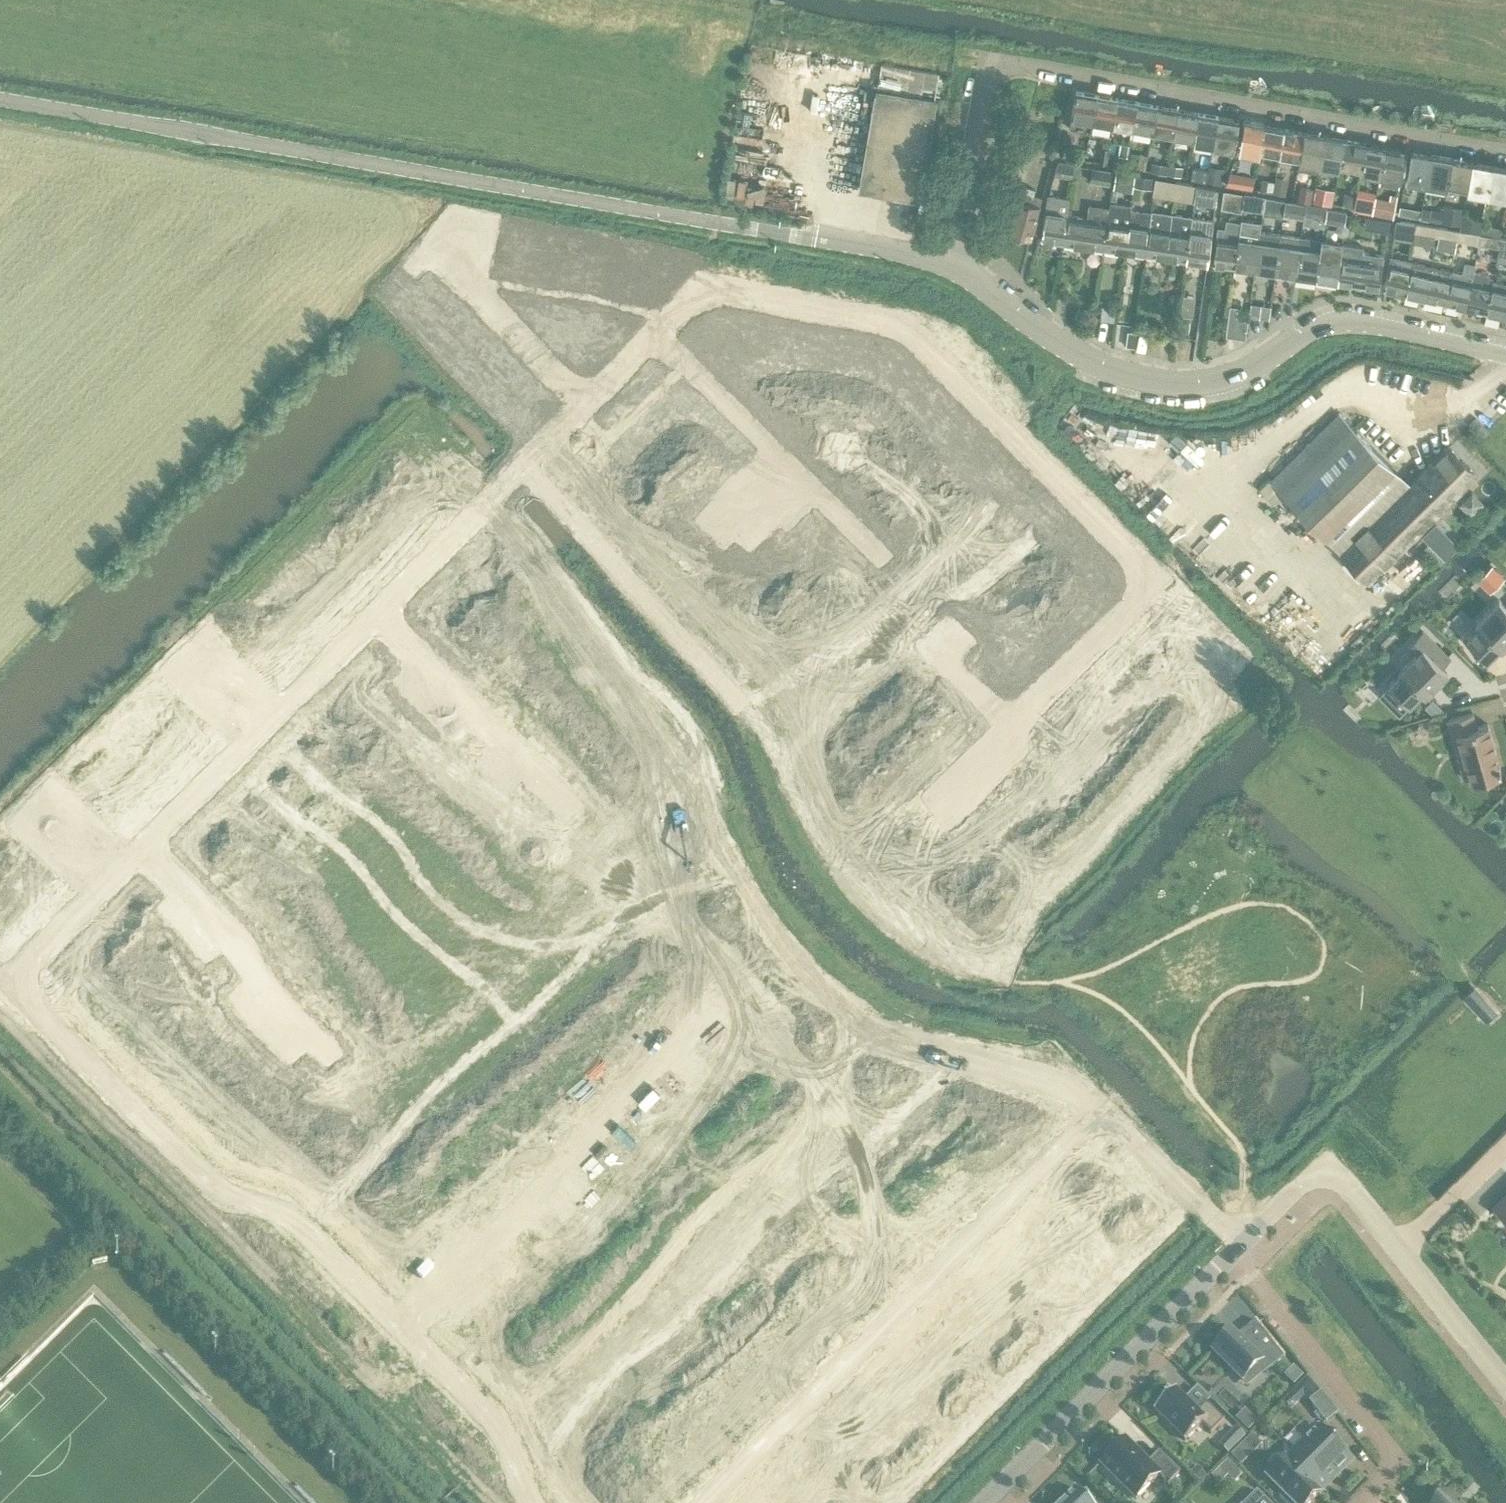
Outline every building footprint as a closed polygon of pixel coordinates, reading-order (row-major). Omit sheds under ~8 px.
[(919,197),(936,97),(877,88),(860,187),(919,197)] [(1076,89),(1071,117),(1069,128),(1090,131),(1092,120),(1097,93),(1076,89)] [(1112,124),(1117,96),(1097,93),(1092,120),(1112,124)] [(1132,128),(1137,100),(1117,96),(1112,124),(1132,128)] [(1153,131),(1158,104),(1137,100),(1132,128),(1153,131)] [(1158,104),(1153,131),(1173,135),(1178,107),(1158,104)] [(1178,107),(1173,135),(1193,139),(1198,111),(1178,107)] [(1198,111),(1193,139),(1213,142),(1218,115),(1198,111)] [(1218,115),(1213,142),(1234,146),(1239,118),(1218,115)] [(1238,147),(1237,151),(1258,154),(1259,151),(1264,123),(1243,119),(1238,147)] [(1279,154),(1284,127),(1264,123),(1259,151),(1279,154)] [(1299,158),(1304,130),(1284,127),(1279,154),(1299,158)] [(1304,130),(1299,158),(1300,158),(1298,169),(1318,172),(1318,171),(1324,134),(1304,130)] [(1030,164),(1037,138),(1024,134),(1017,161),(1030,164)] [(1324,134),(1318,171),(1333,175),(1334,170),(1338,171),(1339,165),(1340,165),(1345,138),(1324,134)] [(1345,138),(1340,165),(1360,169),(1365,142),(1345,138)] [(1365,142),(1360,169),(1380,173),(1385,145),(1365,142)] [(1385,145),(1380,173),(1381,173),(1379,183),(1399,187),(1401,177),(1406,149),(1385,145)] [(1085,149),(1063,146),(1061,155),(1084,158),(1085,149)] [(1101,147),(1099,162),(1107,163),(1109,148),(1101,147)] [(1411,150),(1406,178),(1426,181),(1431,154),(1411,150)] [(1139,153),(1136,167),(1145,168),(1148,154),(1139,153)] [(1431,154),(1426,181),(1447,185),(1452,157),(1431,154)] [(1452,157),(1447,185),(1458,187),(1467,188),(1472,161),(1452,157)] [(1072,177),(1074,163),(1058,160),(1054,174),(1072,177)] [(1472,161),(1467,188),(1487,192),(1492,164),(1472,161)] [(1151,162),(1150,171),(1167,174),(1169,165),(1151,162)] [(1167,174),(1181,176),(1183,166),(1169,164),(1169,165),(1167,174)] [(1206,180),(1221,183),(1224,167),(1210,164),(1206,180)] [(1487,192),(1505,195),(1505,167),(1492,164),(1487,192)] [(1112,169),(1092,166),(1090,181),(1110,184),(1112,169)] [(1193,166),(1191,178),(1206,180),(1208,168),(1193,166)] [(1113,187),(1132,191),(1135,174),(1116,171),(1113,187)] [(1230,171),(1225,183),(1235,185),(1237,172),(1230,171)] [(1136,174),(1134,185),(1152,187),(1153,176),(1136,174)] [(1276,175),(1273,191),(1285,194),(1288,177),(1276,175)] [(1174,197),(1176,180),(1155,176),(1153,193),(1174,197)] [(1194,200),(1197,184),(1176,180),(1174,197),(1194,200)] [(1197,184),(1194,200),(1216,204),(1218,188),(1197,184)] [(1300,185),(1298,199),(1311,201),(1313,188),(1300,185)] [(1312,201),(1332,204),(1334,189),(1315,185),(1312,201)] [(1009,231),(1031,237),(1042,197),(1033,195),(1035,188),(1025,186),(1025,188),(1021,200),(1017,199),(1009,231)] [(1224,189),(1221,207),(1242,210),(1242,207),(1242,206),(1244,191),(1224,189)] [(1242,206),(1242,207),(1263,210),(1265,196),(1265,194),(1244,191),(1242,206)] [(1353,206),(1353,208),(1373,211),(1375,196),(1355,192),(1355,194),(1353,206)] [(1373,211),(1372,213),(1393,217),(1398,194),(1391,192),(1389,198),(1375,195),(1375,196),(1373,211)] [(1343,197),(1342,204),(1353,206),(1355,194),(1348,193),(1343,197)] [(1063,241),(1067,213),(1069,197),(1048,194),(1042,238),(1063,241)] [(1263,210),(1263,211),(1267,212),(1283,214),(1283,212),(1284,213),(1286,199),(1270,197),(1265,196),(1263,210)] [(1286,199),(1284,213),(1304,216),(1305,212),(1306,203),(1286,199)] [(1111,201),(1110,206),(1104,247),(1125,250),(1131,208),(1131,204),(1111,201)] [(1104,247),(1110,206),(1089,203),(1087,216),(1083,244),(1104,247)] [(1306,203),(1305,212),(1325,216),(1326,206),(1306,203)] [(1420,217),(1421,209),(1400,204),(1398,213),(1420,217)] [(1444,205),(1441,220),(1460,224),(1463,208),(1444,205)] [(1325,216),(1325,220),(1345,223),(1347,210),(1326,206),(1325,216)] [(1145,253),(1151,211),(1131,208),(1125,250),(1145,253)] [(1166,256),(1172,212),(1152,209),(1151,211),(1145,253),(1166,256)] [(1186,259),(1192,215),(1172,212),(1166,256),(1186,259)] [(1083,244),(1087,216),(1067,213),(1063,241),(1083,244)] [(1192,215),(1186,259),(1207,262),(1211,234),(1214,218),(1192,215)] [(1365,216),(1364,227),(1387,231),(1390,220),(1365,216)] [(1463,216),(1460,230),(1478,233),(1480,233),(1482,225),(1482,223),(1483,219),(1463,216)] [(1241,221),(1234,266),(1255,269),(1260,232),(1261,227),(1260,226),(1261,221),(1241,218),(1241,221)] [(1234,266),(1241,221),(1226,219),(1226,227),(1218,226),(1217,235),(1213,263),(1234,266)] [(1396,219),(1394,235),(1414,239),(1415,232),(1416,222),(1396,219)] [(1416,222),(1415,232),(1436,235),(1437,226),(1416,222)] [(1482,225),(1480,233),(1498,236),(1499,237),(1501,227),(1482,223),(1482,225)] [(1437,226),(1436,235),(1456,239),(1458,229),(1437,226)] [(1458,229),(1456,239),(1477,243),(1478,233),(1460,230),(1458,229)] [(1260,232),(1255,269),(1275,272),(1281,235),(1260,232)] [(1296,274),(1301,236),(1281,233),(1281,235),(1275,272),(1296,274)] [(1478,233),(1477,243),(1497,246),(1498,236),(1480,233),(1478,233)] [(1316,277),(1322,239),(1301,236),(1296,274),(1316,277)] [(1497,246),(1505,248),(1505,238),(1499,237),(1498,236),(1497,246)] [(1337,280),(1342,243),(1322,239),(1316,277),(1337,280)] [(1378,286),(1383,254),(1363,251),(1364,246),(1342,243),(1337,280),(1378,286)] [(1405,292),(1412,260),(1391,255),(1384,288),(1405,292)] [(1425,297),(1432,264),(1412,260),(1405,292),(1425,297)] [(1473,271),(1474,271),(1475,263),(1464,261),(1462,272),(1453,269),(1445,302),(1465,306),(1473,271)] [(1445,302),(1453,269),(1432,264),(1425,297),(1445,302)] [(1489,274),(1474,271),(1473,271),(1465,306),(1486,311),(1492,284),(1491,283),(1488,283),(1489,274)] [(1505,314),(1505,282),(1492,279),(1491,283),(1492,284),(1486,311),(1505,315),(1505,314)] [(1183,292),(1180,313),(1190,314),(1191,314),(1194,294),(1183,292)] [(1250,302),(1248,315),(1259,316),(1261,303),(1250,302)] [(1229,305),(1224,336),(1245,339),(1247,321),(1238,319),(1235,316),(1236,306),(1229,305)] [(1100,306),(1100,320),(1114,321),(1115,307),(1100,306)] [(1180,313),(1178,330),(1188,332),(1190,314),(1180,313)] [(1127,346),(1134,347),(1136,332),(1129,331),(1127,346)] [(1392,500),(1410,483),(1339,412),(1270,480),(1284,494),(1369,579),(1420,528),(1392,500)] [(1392,500),(1420,528),(1476,473),(1448,445),(1410,483),(1392,500)] [(1270,480),(1260,490),(1274,504),(1284,494),(1270,480)] [(479,587),(463,603),(489,629),(533,586),(507,560),(494,573),(492,571),(478,585),(479,587)] [(1493,587),(1504,576),(1493,564),(1482,576),(1493,587)] [(290,584),(282,592),(288,598),(296,590),(290,584)] [(296,590),(288,598),(293,604),(302,595),(296,590)] [(302,595),(293,604),(298,609),(307,600),(302,595)] [(1499,598),(1475,622),(1478,625),(1465,638),(1487,659),(1499,646),(1501,648),(1505,643),(1505,605),(1499,598)] [(307,600),(298,609),(304,615),(313,606),(307,600)] [(446,630),(431,645),(442,656),(456,642),(446,630)] [(1400,696),(1409,704),(1422,692),(1425,695),(1448,671),(1442,666),(1451,657),(1423,630),(1408,645),(1416,653),(1399,670),(1400,672),(1388,684),(1397,692),(1395,694),(1399,697),(1400,696)] [(1445,710),(1432,698),(1425,705),(1433,713),(1445,710)] [(376,701),(367,710),(373,716),(382,707),(376,701)] [(382,707),(373,716),(379,722),(388,713),(382,707)] [(1477,725),(1473,710),(1446,717),(1462,778),(1470,776),(1471,782),(1501,774),(1495,753),(1497,753),(1489,722),(1477,725)] [(341,723),(311,753),(324,767),(355,737),(341,723)] [(402,726),(393,735),(399,741),(407,732),(402,726)] [(407,732),(399,741),(405,747),(413,738),(407,732)] [(559,736),(546,750),(553,758),(567,744),(559,736)] [(355,737),(324,767),(337,780),(367,749),(355,737)] [(367,749),(337,780),(350,792),(354,788),(380,762),(367,749)] [(427,752),(418,760),(424,767),(433,758),(427,752)] [(380,762),(354,788),(367,801),(397,771),(384,758),(380,762)] [(433,758),(424,767),(430,772),(439,764),(433,758)] [(397,771),(367,801),(379,813),(409,784),(397,771)] [(409,784),(379,813),(393,827),(423,797),(409,784)] [(487,794),(472,810),(485,823),(500,808),(487,794)] [(443,814),(412,845),(435,868),(434,870),(436,872),(477,831),(479,830),(457,808),(447,818),(443,814)] [(500,808),(485,823),(498,836),(514,821),(500,808)] [(882,824),(874,832),(888,847),(897,838),(882,824)] [(477,831),(436,872),(461,897),(492,867),(489,863),(499,853),(477,831)] [(39,885),(0,845),(0,924),(39,885)] [(10,940),(0,930),(0,949),(10,940)] [(1474,988),(1462,998),(1485,1023),(1496,1012),(1474,988)] [(650,1007),(640,1017),(654,1031),(664,1021),(650,1007)] [(738,1062),(728,1071),(736,1080),(746,1070),(738,1062)] [(728,1071),(718,1081),(726,1089),(736,1080),(728,1071)] [(652,1105),(644,1113),(655,1125),(663,1116),(652,1105)] [(1407,1168),(1404,1172),(1421,1189),(1424,1185),(1426,1183),(1409,1166),(1407,1168)] [(1490,1211),(1501,1200),(1505,1206),(1505,1193),(1489,1210),(1490,1211)] [(594,1203),(588,1210),(597,1219),(603,1212),(594,1203)] [(817,1203),(804,1216),(832,1243),(845,1231),(817,1203)] [(588,1210),(582,1216),(591,1225),(597,1219),(588,1210)] [(439,1211),(434,1217),(442,1226),(448,1220),(439,1211)] [(804,1216),(791,1229),(819,1256),(832,1243),(804,1216)] [(434,1217),(427,1224),(436,1232),(442,1226),(434,1217)] [(568,1230),(562,1236),(571,1244),(577,1238),(568,1230)] [(414,1237),(408,1243),(417,1252),(423,1245),(414,1237)] [(556,1242),(549,1248),(558,1257),(565,1251),(556,1242)] [(408,1243),(402,1249),(410,1258),(417,1252),(408,1243)] [(549,1248),(543,1255),(552,1263),(558,1257),(549,1248)] [(879,1253),(873,1259),(882,1268),(889,1262),(879,1253)] [(873,1259),(867,1265),(877,1274),(882,1268),(873,1259)] [(861,1272),(855,1278),(864,1287),(870,1281),(861,1272)] [(841,1292),(835,1298),(844,1307),(850,1301),(841,1292)] [(835,1298),(828,1304),(837,1313),(844,1307),(835,1298)] [(1254,1323),(1255,1323),(1259,1329),(1242,1344),(1236,1338),(1231,1333),(1213,1352),(1225,1364),(1229,1367),(1243,1381),(1258,1365),(1265,1374),(1283,1359),(1284,1359),(1285,1358),(1255,1322),(1254,1323)] [(892,1343),(884,1350),(894,1360),(901,1353),(892,1343)] [(884,1350),(877,1357),(887,1367),(894,1360),(884,1350)] [(1294,1369),(1285,1377),(1294,1386),(1302,1377),(1294,1369)] [(1198,1413),(1175,1390),(1154,1411),(1185,1442),(1201,1426),(1211,1435),(1224,1422),(1207,1405),(1198,1413)] [(1337,1415),(1321,1395),(1310,1403),(1326,1423),(1337,1415)] [(1292,1455),(1324,1486),(1332,1479),(1334,1481),(1352,1463),(1343,1454),(1347,1451),(1336,1440),(1332,1443),(1318,1429),(1292,1455)] [(1136,1501),(1159,1477),(1168,1485),(1179,1474),(1159,1454),(1149,1464),(1125,1441),(1100,1465),(1136,1501)] [(1319,1496),(1317,1494),(1324,1486),(1292,1455),(1267,1480),(1282,1495),(1279,1498),(1284,1502),(1312,1502),(1319,1496)] [(1228,1462),(1220,1469),(1228,1477),(1236,1470),(1228,1462)] [(1197,1468),(1191,1474),(1200,1484),(1206,1477),(1197,1468)] [(1075,1490),(1074,1490),(1075,1491),(1063,1502),(1088,1502),(1075,1490)] [(1257,1493),(1247,1502),(1267,1502),(1257,1493)]
